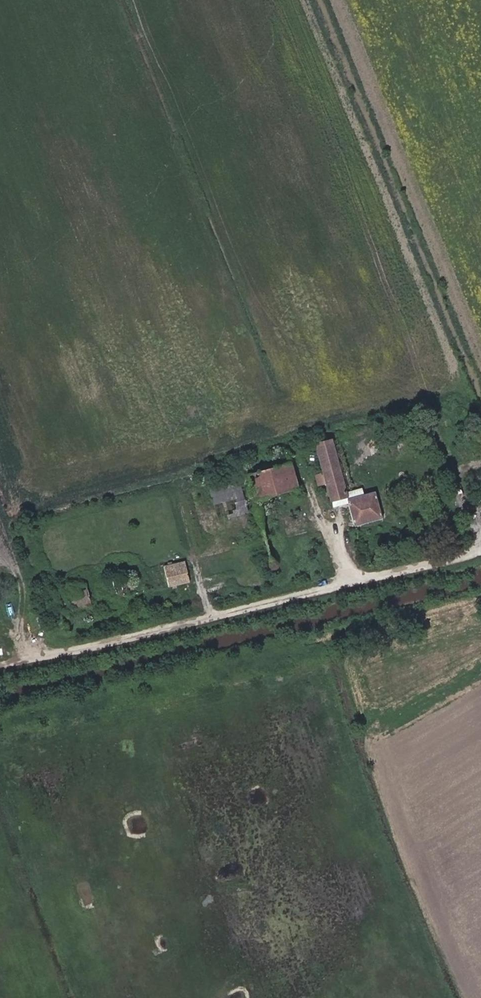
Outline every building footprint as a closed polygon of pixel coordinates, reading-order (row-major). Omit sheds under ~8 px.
[(331,433),(312,438),(318,460),(320,467),(313,469),(316,483),(322,481),(328,503),(344,500),(350,520),(378,513),(372,487),(361,489),(359,480),(343,484),(331,433)] [(292,467),(318,460),(312,438),(287,445),(292,467)] [(313,549),(292,467),(287,445),(242,458),(267,561),(313,549)] [(206,490),(209,506),(225,502),(228,516),(244,513),(238,483),(206,490)] [(152,561),(156,581),(187,575),(182,554),(152,561)] [(53,583),(58,603),(88,597),(83,576),(53,583)]
